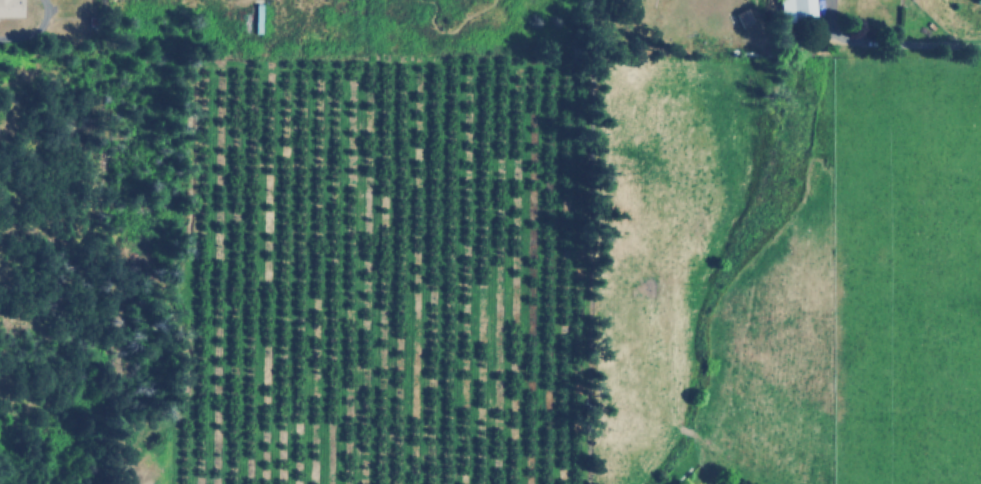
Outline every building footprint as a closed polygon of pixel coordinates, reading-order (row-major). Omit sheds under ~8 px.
[(22,0),(0,0),(0,16),(22,16),(22,0)] [(812,19),(811,0),(777,0),(778,20),(812,19)] [(249,7),(261,8),(260,37),(248,36),(249,7)]
